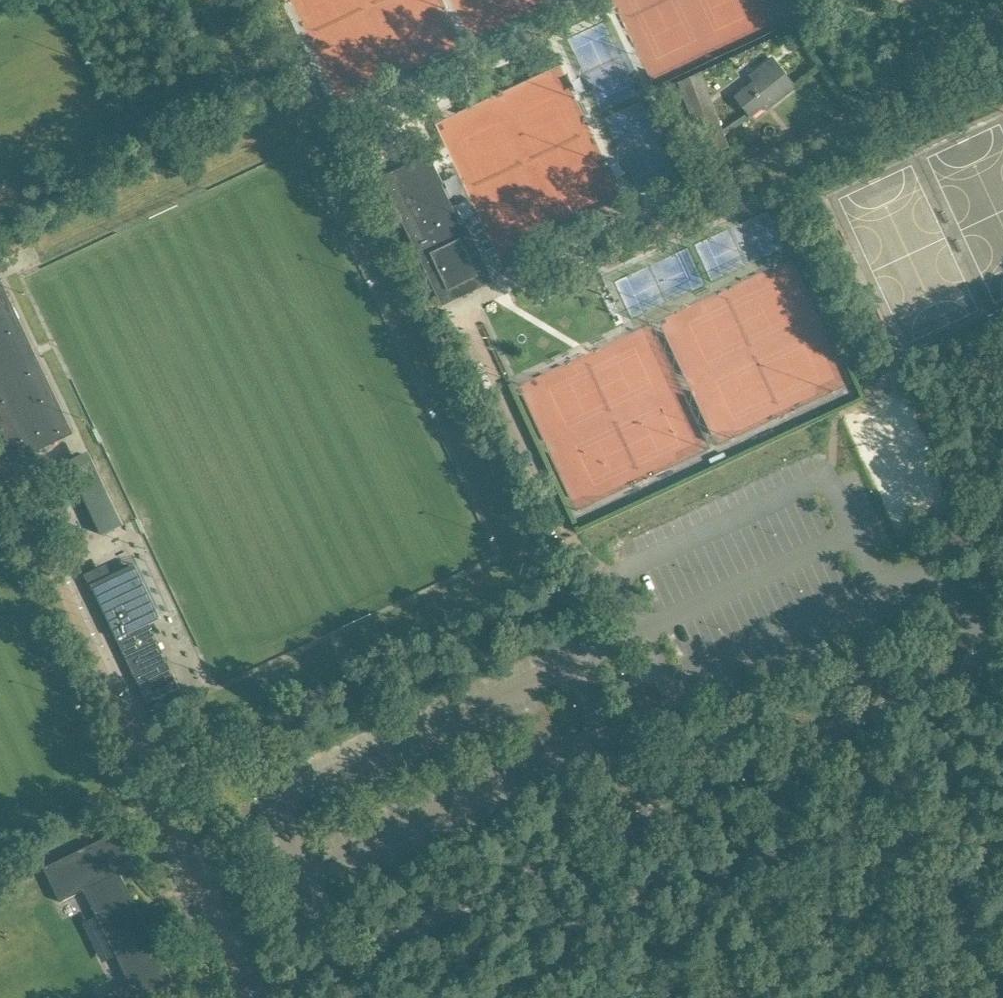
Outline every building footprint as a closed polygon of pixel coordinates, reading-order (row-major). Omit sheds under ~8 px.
[(740,101),(752,116),(769,103),(771,107),(795,88),(782,72),(776,65),(771,59),(751,75),(756,81),(736,96),(740,101)] [(679,82),(697,130),(712,125),(703,103),(711,100),(701,72),(679,82)] [(681,116),(685,125),(692,122),(689,113),(681,116)] [(395,145),(387,148),(385,149),(385,158),(392,163),(402,159),(402,150),(395,145)] [(478,275),(461,239),(466,236),(442,185),(444,184),(435,166),(430,155),(407,165),(404,159),(392,165),(394,171),(381,177),(427,275),(438,270),(448,290),(478,275)] [(706,196),(691,202),(694,208),(708,201),(706,196)] [(17,461),(74,433),(1,280),(0,280),(0,426),(17,461)] [(77,455),(112,530),(137,518),(101,444),(77,455)] [(108,577),(95,583),(89,572),(84,574),(89,584),(91,585),(151,711),(183,695),(149,623),(155,620),(158,614),(136,568),(130,566),(108,577)] [(130,983),(99,997),(139,997),(173,981),(120,872),(134,866),(118,831),(44,867),(61,902),(84,890),(130,983)]
